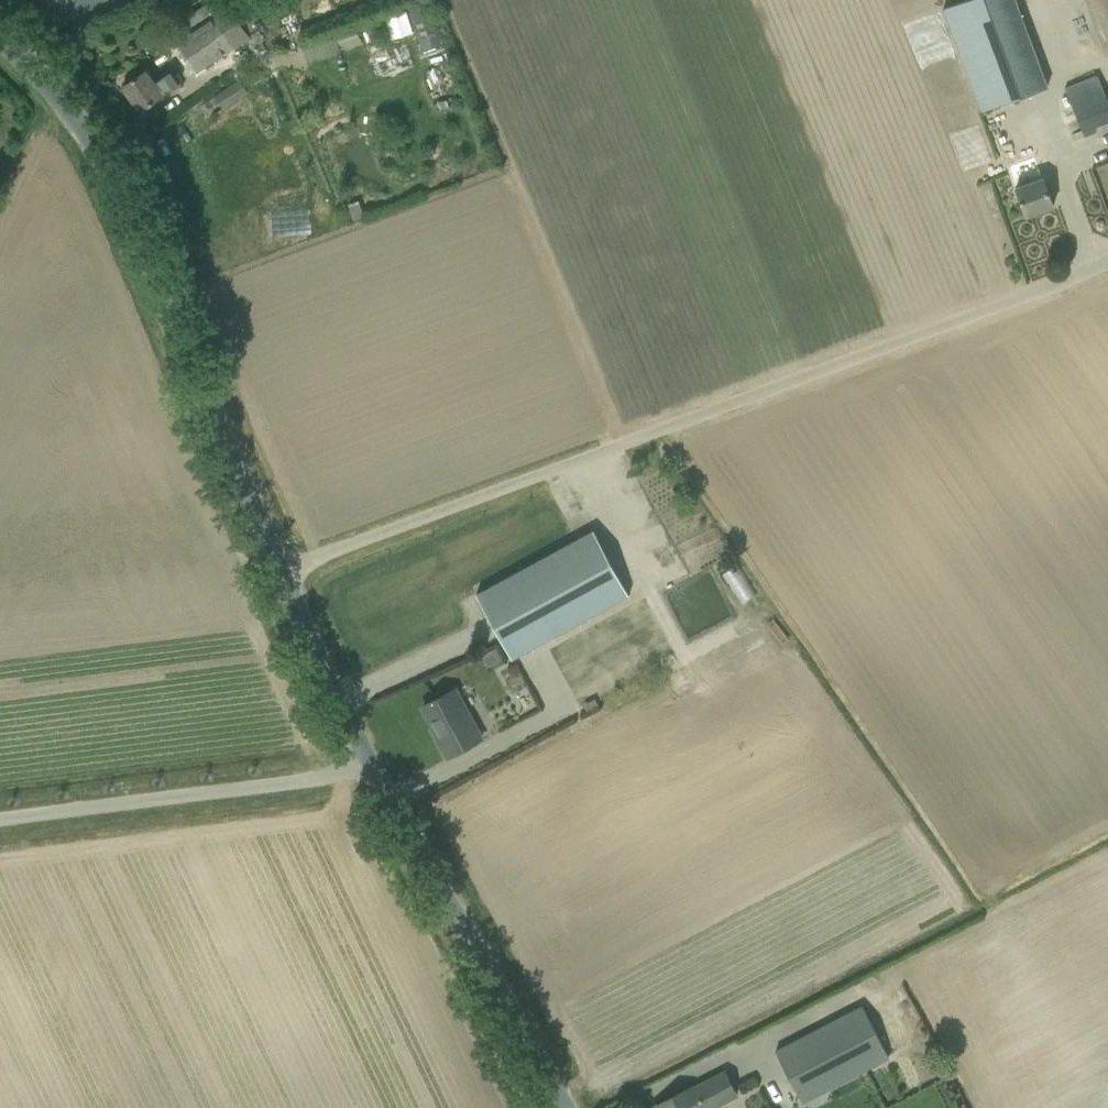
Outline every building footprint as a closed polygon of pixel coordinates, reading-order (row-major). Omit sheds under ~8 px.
[(941,8),(980,111),(1047,86),(1015,0),(963,0),(941,8)] [(428,1),(408,7),(416,30),(435,23),(428,1)] [(199,26),(191,15),(168,31),(196,72),(249,36),(228,6),(199,26)] [(435,23),(416,30),(423,52),(443,45),(435,23)] [(369,36),(346,41),(348,55),(372,50),(369,36)] [(140,111),(158,99),(179,84),(171,73),(155,84),(146,70),(141,74),(122,86),(140,111)] [(1097,75),(1065,88),(1082,132),(1107,122),(1107,102),(1097,75)] [(238,81),(215,97),(223,109),(246,93),(238,81)] [(1010,173),(1018,195),(1025,216),(1053,206),(1037,162),(1010,173)] [(358,202),(347,206),(353,221),(364,217),(358,202)] [(682,515),(671,521),(686,549),(697,543),(682,515)] [(476,593),(512,660),(629,597),(593,531),(476,593)] [(750,577),(738,584),(751,605),(762,598),(750,577)] [(486,654),(484,660),(487,665),(493,667),(498,664),(500,658),(497,653),(491,651),(486,654)] [(447,757),(481,739),(455,689),(435,699),(435,698),(430,701),(431,702),(423,706),(440,738),(438,739),(447,757)] [(862,1006),(775,1051),(795,1088),(881,1043),(862,1006)] [(899,1097),(898,1095),(907,1091),(890,1059),(882,1064),(881,1063),(833,1087),(843,1107),(877,1107),(899,1097)] [(656,1105),(658,1107),(711,1107),(736,1095),(724,1072),(693,1089),(692,1087),(656,1105)]
